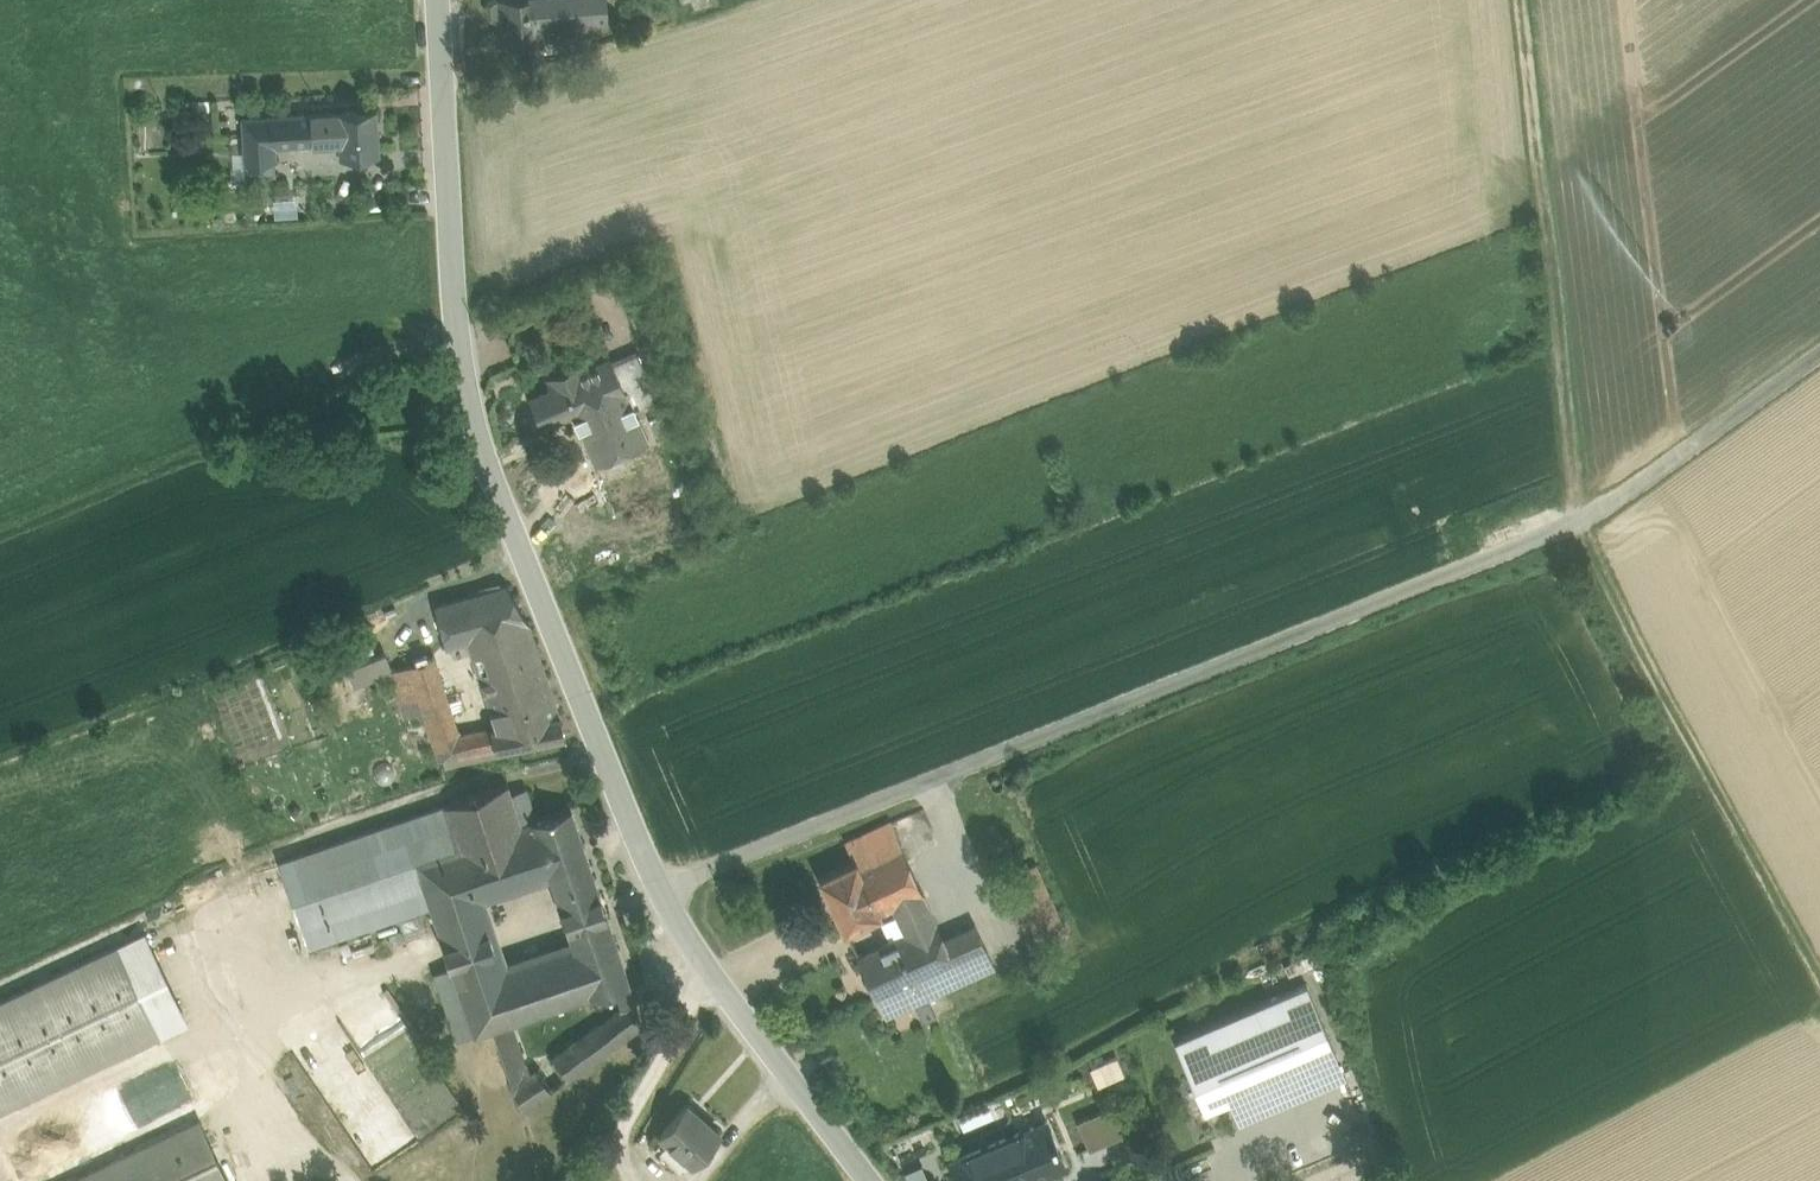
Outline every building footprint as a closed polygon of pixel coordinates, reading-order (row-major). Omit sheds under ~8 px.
[(489,0),(490,13),(495,18),(500,18),(501,41),(543,39),(543,49),(559,48),(564,48),(562,22),(585,20),(588,16),(588,14),(606,13),(605,0),(489,0)] [(376,109),(335,112),(338,155),(338,158),(379,156),(376,109)] [(335,112),(272,115),(274,144),(330,141),(330,156),(338,155),(335,112)] [(272,115),(241,117),(244,161),(274,159),(274,144),(272,115)] [(274,159),(244,161),(245,177),(275,175),(274,159)] [(636,351),(613,361),(634,410),(635,409),(658,400),(636,351)] [(613,361),(579,375),(576,367),(558,375),(562,382),(532,395),(532,394),(530,395),(544,426),(545,426),(545,425),(574,412),(596,462),(648,440),(635,409),(634,410),(613,361)] [(669,411),(650,420),(656,434),(675,426),(669,411)] [(544,657),(506,586),(437,607),(451,649),(485,637),(495,723),(552,715),(544,657)] [(384,651),(349,664),(357,685),(392,672),(384,651)] [(488,725),(458,735),(432,658),(408,666),(422,710),(440,761),(497,750),(488,725)] [(408,666),(392,672),(407,715),(422,710),(408,666)] [(552,715),(495,723),(488,725),(497,750),(497,751),(564,738),(559,714),(552,715)] [(509,783),(278,860),(307,947),(429,906),(414,861),(523,825),(512,792),(509,783)] [(529,786),(512,792),(523,825),(534,821),(540,819),(529,786)] [(540,819),(534,821),(552,876),(568,924),(606,911),(572,808),(540,819)] [(523,825),(414,861),(429,906),(472,1036),(491,1030),(515,1022),(496,969),(491,953),(496,951),(480,901),(552,876),(534,821),(523,825)] [(894,825),(851,844),(859,862),(861,861),(883,912),(897,906),(926,894),(894,825)] [(1060,911),(1035,859),(1010,870),(1034,922),(1060,911)] [(859,862),(823,877),(845,928),(883,912),(861,861),(859,862)] [(926,894),(897,906),(910,933),(929,975),(990,947),(979,923),(946,937),(926,894)] [(574,943),(496,969),(515,1022),(615,988),(630,983),(606,911),(568,924),(569,927),(574,943)] [(496,951),(491,953),(496,969),(574,943),(569,927),(496,951)] [(910,933),(860,955),(890,1019),(939,996),(929,975),(910,933)] [(183,1024),(144,940),(118,952),(157,1036),(183,1024)] [(990,947),(929,975),(939,996),(1000,969),(990,947)] [(0,1004),(0,1111),(157,1036),(118,952),(116,949),(0,1004)] [(335,1005),(375,1074),(423,1047),(384,978),(335,1005)] [(622,1011),(531,1072),(527,1058),(503,1066),(518,1110),(643,1022),(630,983),(615,988),(622,1011)] [(1308,991),(1172,1045),(1198,1111),(1226,1100),(1233,1120),(1342,1077),(1308,991)] [(515,1022),(491,1030),(503,1066),(527,1058),(515,1022)] [(831,1044),(821,1054),(828,1062),(838,1052),(831,1044)] [(721,1132),(689,1103),(663,1132),(695,1160),(721,1132)] [(1075,1116),(1086,1148),(1112,1139),(1102,1108),(1075,1116)] [(71,1180),(229,1180),(200,1120),(71,1180)] [(995,1144),(1011,1180),(1034,1180),(1069,1166),(1050,1121),(995,1144)] [(953,1162),(961,1180),(1011,1180),(995,1144),(953,1162)] [(908,1180),(920,1180),(926,1178),(919,1161),(902,1168),(908,1180)]
